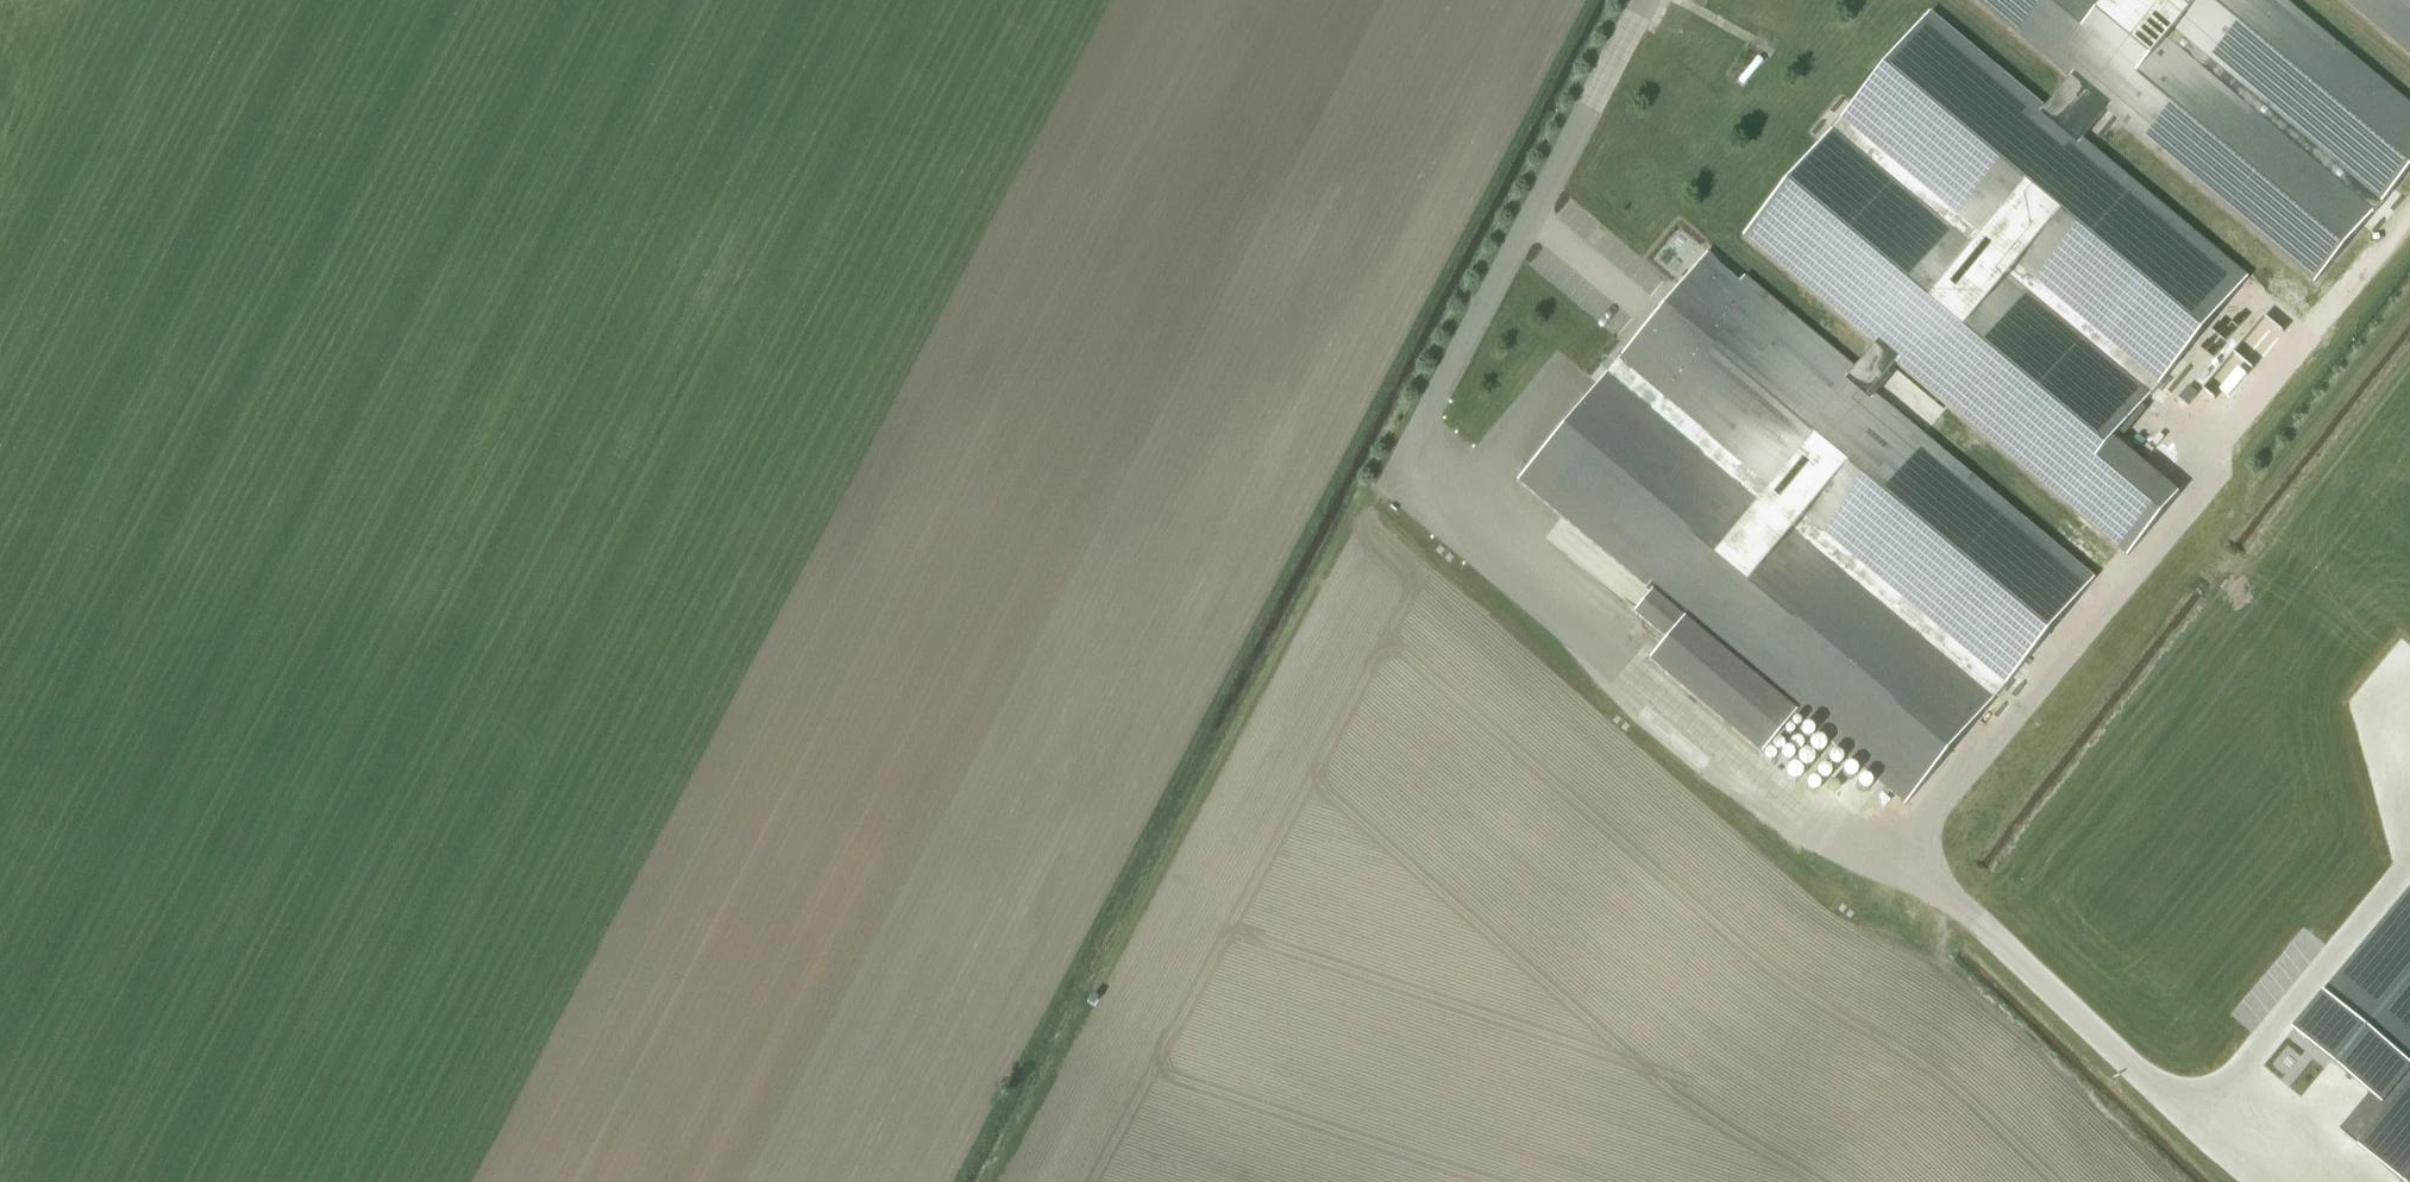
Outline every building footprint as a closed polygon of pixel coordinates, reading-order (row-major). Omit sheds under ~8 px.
[(1516,480),(1650,592),(1633,612),(1665,639),(1648,660),(1761,754),(1795,713),(1906,805),(2096,578),(1872,392),(1897,362),(2128,555),(2179,494),(2114,439),(2248,278),(2083,139),(2107,110),(2314,283),(2409,169),(2409,105),(2284,0),(1975,0),(2069,79),(2045,108),(1930,12),(1744,236),(1875,345),(1855,368),(1745,276),(1740,282),(1705,253),(1516,480)] [(2409,55),(2409,0),(2344,0),(2409,55)] [(2293,1029),(2369,1093),(2339,1130),(2401,1181),(2409,1181),(2409,888),(2293,1029)]
